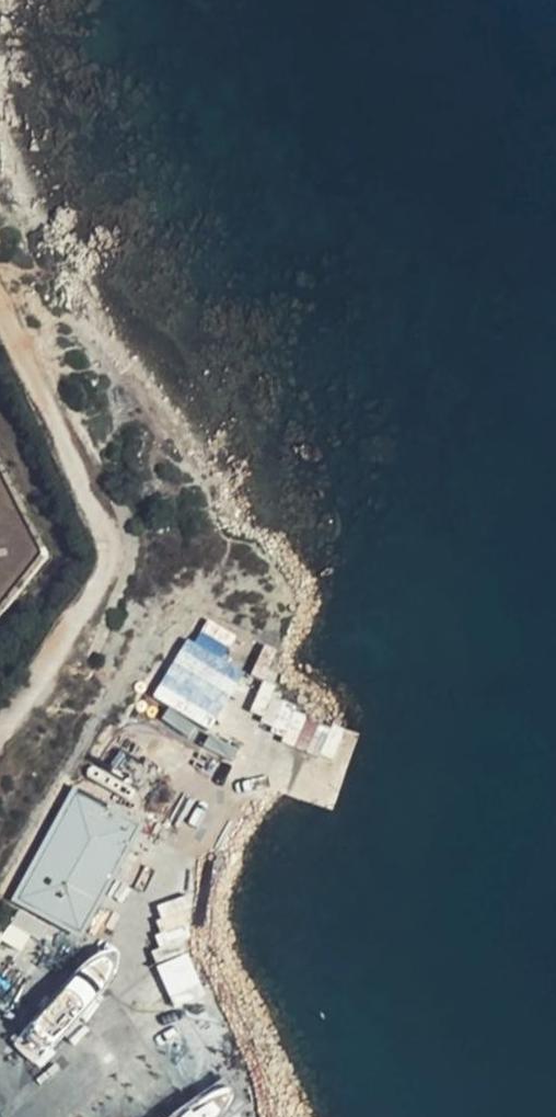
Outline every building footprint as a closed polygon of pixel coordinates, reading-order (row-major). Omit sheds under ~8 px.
[(139,822),(73,787),(12,902),(77,935),(139,822)] [(35,1064),(129,969),(105,945),(11,1041),(35,1064)] [(156,967),(172,999),(200,986),(185,953),(156,967)] [(241,1109),(225,1084),(173,1116),(228,1116),(241,1109)]
